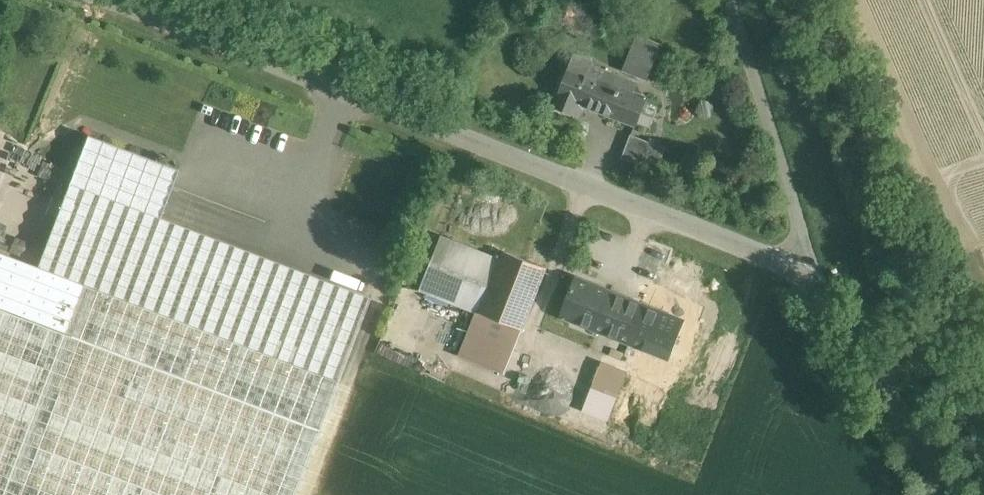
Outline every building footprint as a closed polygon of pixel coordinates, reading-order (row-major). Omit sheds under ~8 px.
[(569,6),(565,16),(577,21),(581,10),(569,6)] [(590,26),(577,21),(573,31),(586,36),(590,26)] [(637,35),(626,31),(619,48),(630,53),(637,35)] [(661,44),(637,35),(630,53),(623,71),(647,80),(661,44)] [(637,84),(591,67),(593,63),(574,56),(559,96),(560,96),(556,107),(572,113),(573,113),(579,115),(582,106),(634,127),(646,99),(633,94),(637,84)] [(711,102),(701,100),(696,113),(708,119),(715,111),(711,102)] [(666,148),(631,134),(622,158),(643,166),(657,172),(666,148)] [(643,166),(622,158),(616,174),(637,182),(643,166)] [(369,297),(69,183),(37,267),(0,253),(0,494),(294,494),(369,297)] [(501,261),(441,237),(420,289),(476,311),(481,313),(501,261)] [(505,251),(501,261),(481,313),(522,329),(546,268),(505,251)] [(644,306),(575,278),(561,315),(624,340),(631,343),(644,307),(644,306)] [(683,322),(644,307),(631,343),(669,358),(683,322)] [(481,313),(476,311),(462,348),(507,366),(522,329),(481,313)] [(389,313),(371,355),(413,372),(430,330),(389,313)]
